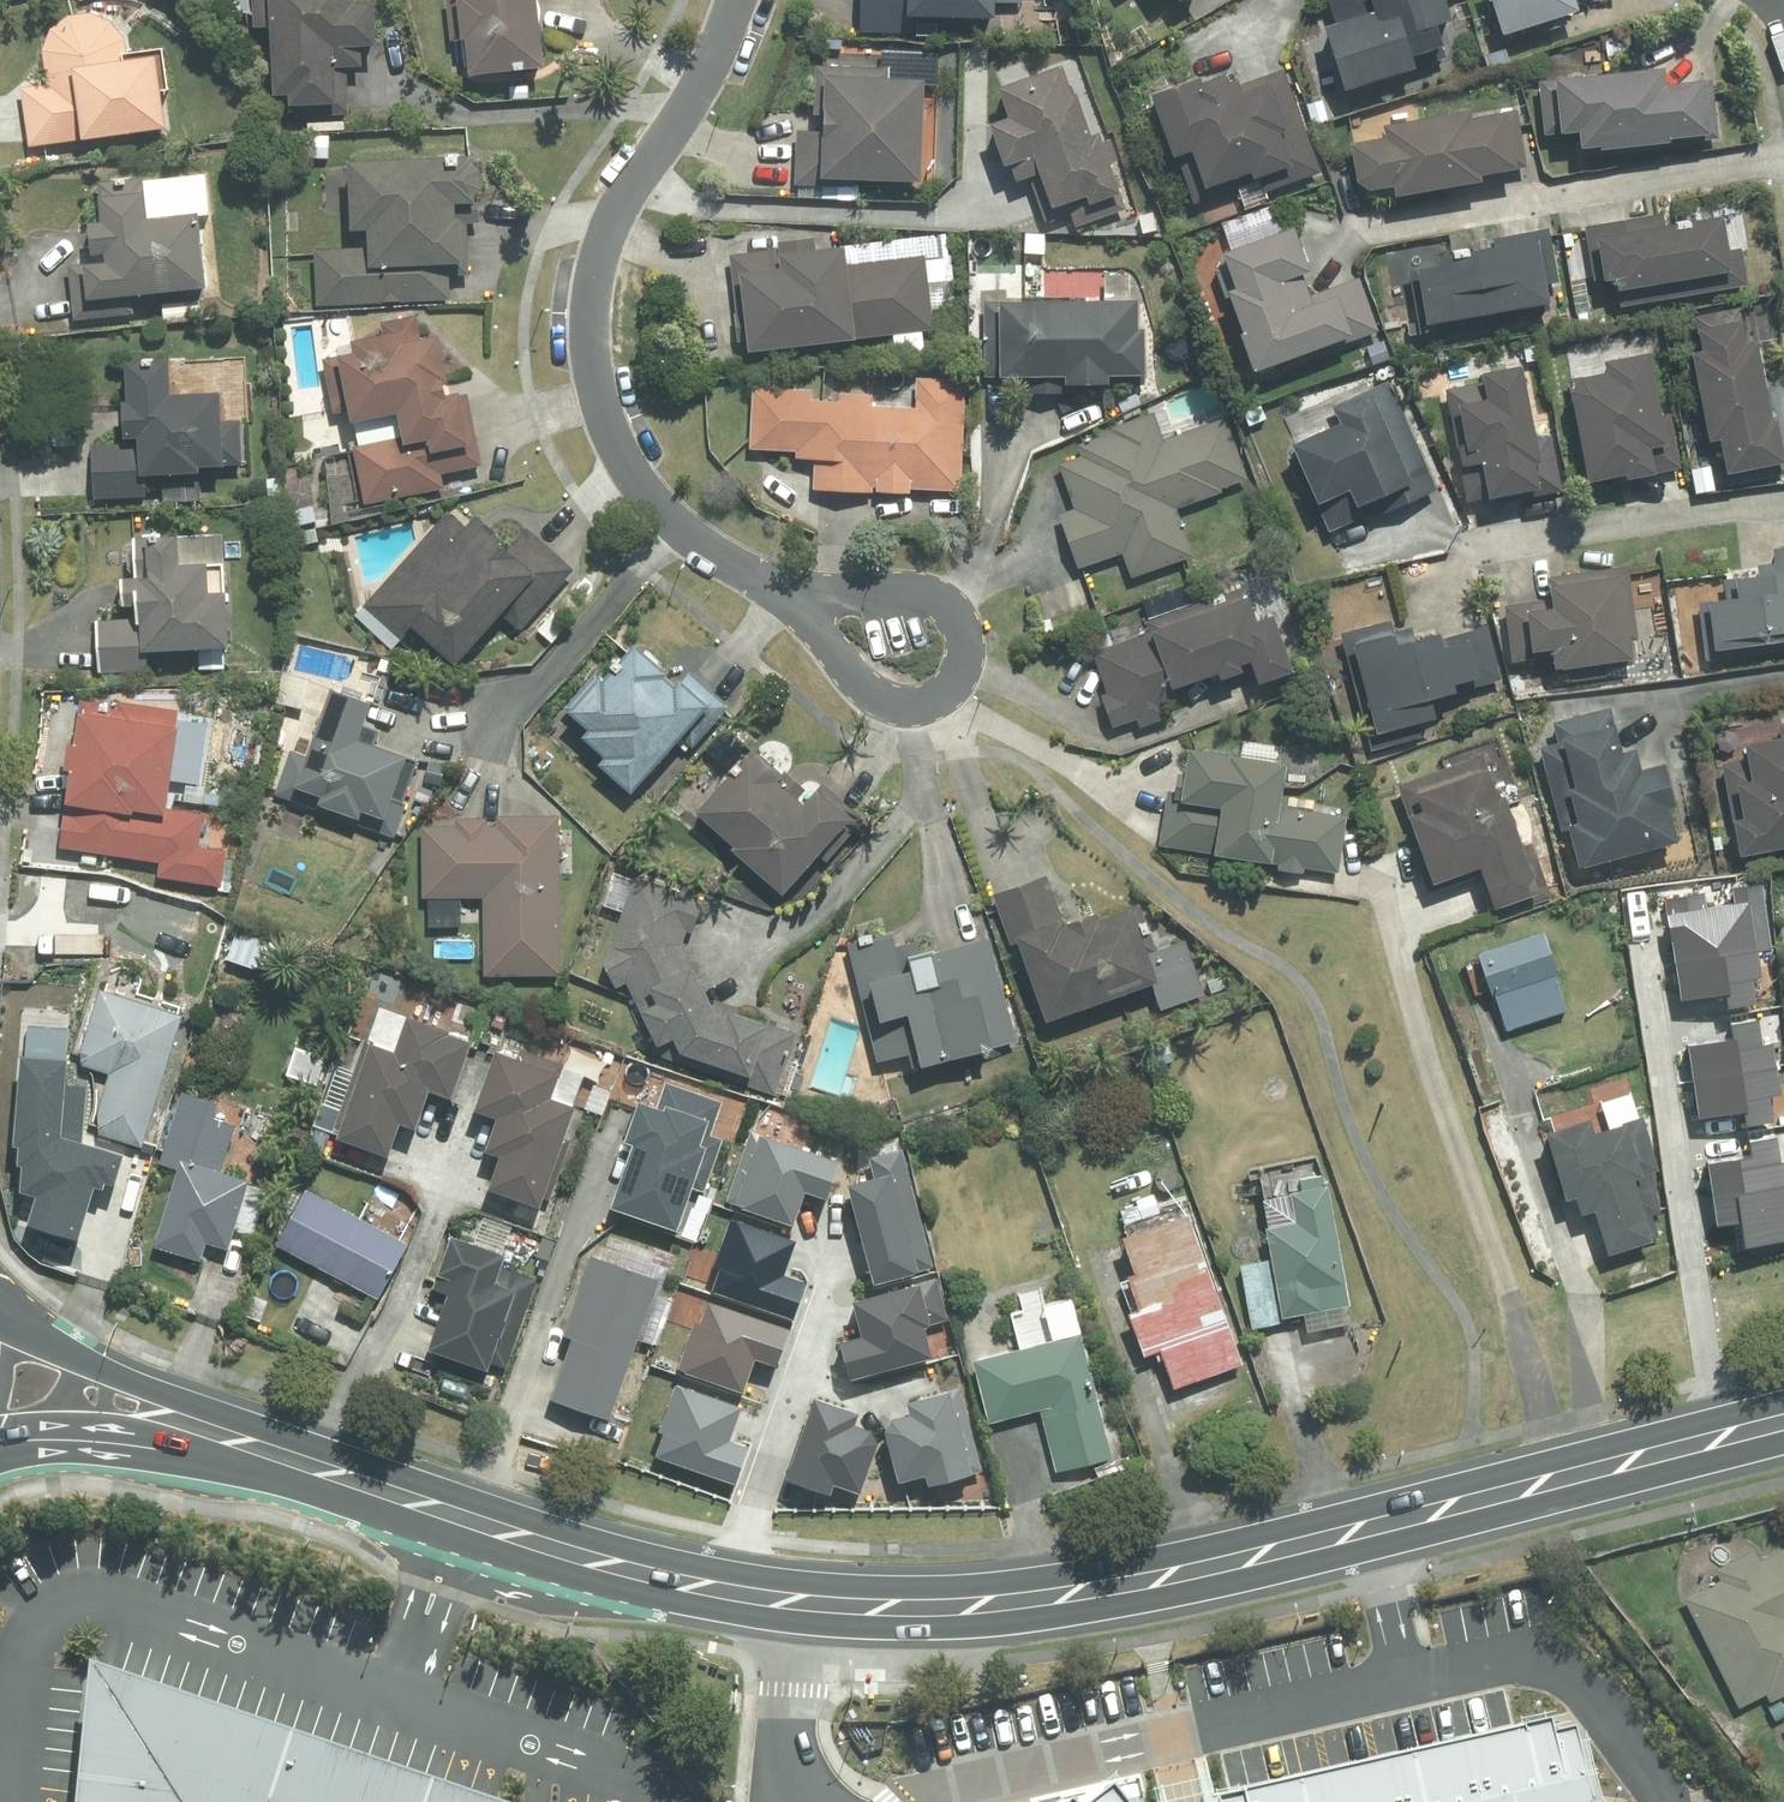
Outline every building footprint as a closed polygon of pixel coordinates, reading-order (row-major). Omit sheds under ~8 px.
[(257,24),(280,25),(279,86),(298,87),(297,101),(343,102),(344,63),(371,64),(372,41),(387,41),(388,0),(257,0),(257,24)] [(453,38),(472,37),(474,68),(551,62),(546,0),(449,0),(453,38)] [(866,28),(919,30),(920,8),(1000,13),(1001,0),(868,0),(866,28)] [(1344,25),(1335,28),(1355,87),(1425,63),(1421,51),(1455,39),(1449,20),(1460,16),(1455,0),(1335,0),(1344,25)] [(1586,0),(1501,0),(1510,28),(1587,4),(1586,0)] [(31,145),(174,121),(162,49),(134,53),(134,50),(133,46),(132,42),(131,38),(130,34),(127,30),(125,27),(122,24),(119,21),(116,18),(112,16),(108,14),(104,13),(100,12),(96,11),(92,11),(88,11),(84,12),(80,13),(76,14),(72,16),(68,18),(65,21),(62,24),(59,27),(57,30),(55,34),(53,38),(52,42),(51,46),(50,50),(50,55),(51,59),(52,63),(53,67),(19,73),(31,145)] [(1007,82),(1020,116),(999,124),(1012,160),(1019,158),(1025,176),(1032,173),(1050,222),(1076,212),(1081,226),(1133,208),(1104,127),(1099,129),(1073,58),(1007,82)] [(816,111),(836,112),(835,129),(799,128),(797,183),(865,185),(866,172),(929,174),(933,74),(888,72),(889,64),(818,61),(816,111)] [(1167,107),(1199,200),(1221,192),(1218,183),(1256,170),(1258,177),(1280,169),(1284,182),(1325,168),(1291,65),(1243,81),(1238,66),(1208,76),(1206,69),(1160,84),(1167,107)] [(1590,129),(1590,135),(1591,142),(1678,137),(1678,130),(1716,128),(1714,75),(1675,77),(1675,65),(1573,70),(1573,76),(1545,78),(1548,131),(1590,129)] [(1392,118),(1394,129),(1359,135),(1368,188),(1401,182),(1403,193),(1494,177),(1492,166),(1525,160),(1516,108),(1474,115),(1472,104),(1392,118)] [(465,211),(465,198),(480,198),(481,161),(364,156),(363,186),(362,224),(376,225),(375,246),(324,244),(322,300),(454,305),(456,257),(470,258),(472,211),(465,211)] [(102,180),(105,214),(97,215),(101,258),(72,260),(77,320),(141,314),(139,293),(216,286),(209,212),(215,211),(211,170),(102,180)] [(1731,212),(1670,222),(1668,210),(1591,222),(1600,275),(1614,272),(1624,271),(1629,299),(1705,286),(1703,273),(1740,267),(1737,252),(1731,212)] [(1230,245),(1216,268),(1225,298),(1244,292),(1265,363),(1380,329),(1364,276),(1318,289),(1311,268),(1318,266),(1306,222),(1230,245)] [(1480,245),(1481,254),(1414,266),(1423,321),(1558,298),(1549,243),(1547,233),(1480,245)] [(858,333),(895,330),(897,352),(927,350),(926,328),(935,328),(930,258),(853,263),(851,241),(734,250),(741,341),(858,333)] [(994,354),(1003,354),(1003,372),(1073,372),(1073,379),(1119,379),(1119,372),(1150,372),(1150,323),(1144,323),(1145,296),(994,296),(994,354)] [(1756,338),(1751,307),(1702,315),(1707,345),(1700,346),(1714,431),(1726,429),(1732,469),(1783,461),(1783,412),(1778,413),(1765,336),(1756,338)] [(367,501),(420,492),(451,486),(448,471),(482,465),(468,384),(457,386),(447,331),(427,335),(423,313),(389,319),(390,327),(355,333),(358,350),(326,356),(336,414),(358,410),(360,418),(405,409),(409,433),(356,443),(367,501)] [(1665,468),(1661,440),(1673,438),(1657,348),(1610,356),(1612,371),(1579,377),(1591,452),(1596,480),(1665,468)] [(189,385),(180,385),(181,354),(133,354),(132,441),(97,441),(96,494),(150,494),(150,467),(208,468),(208,461),(229,462),(230,386),(212,386),(189,385)] [(1531,361),(1493,368),(1497,391),(1453,400),(1467,471),(1473,500),(1550,485),(1544,456),(1550,455),(1531,361)] [(819,395),(819,387),(755,384),(752,447),(798,449),(798,454),(816,455),(815,484),(964,491),(969,377),(919,375),(918,405),(876,403),(876,389),(845,388),(844,396),(819,395)] [(1317,498),(1322,496),(1335,526),(1412,492),(1415,500),(1443,487),(1393,375),(1337,400),(1345,419),(1303,437),(1308,447),(1297,452),(1317,498)] [(1230,415),(1170,437),(1160,408),(1117,423),(1120,431),(1087,443),(1090,452),(1066,461),(1083,510),(1064,517),(1083,568),(1128,552),(1137,578),(1199,556),(1180,502),(1252,476),(1230,415)] [(535,526),(518,545),(480,512),(466,528),(447,512),(363,609),(403,644),(422,622),(464,659),(506,611),(527,630),(582,567),(535,526)] [(240,585),(228,585),(229,534),(141,533),(140,573),(128,573),(127,619),(102,618),(101,669),(153,670),(153,642),(238,644),(240,585)] [(1781,562),(1759,566),(1759,571),(1728,576),(1731,598),(1701,602),(1710,662),(1737,658),(1736,648),(1783,640),(1783,546),(1779,547),(1781,562)] [(1631,565),(1557,575),(1560,596),(1506,603),(1514,658),(1551,653),(1550,646),(1559,645),(1562,663),(1643,652),(1631,565)] [(1153,617),(1158,629),(1098,652),(1112,691),(1104,694),(1116,726),(1141,717),(1144,725),(1177,713),(1172,698),(1187,692),(1182,682),(1224,666),(1227,674),(1256,663),(1262,679),(1302,664),(1280,606),(1262,613),(1255,593),(1250,581),(1153,617)] [(1450,626),(1425,634),(1364,652),(1387,728),(1448,710),(1444,700),(1469,693),(1465,680),(1492,672),(1481,632),(1454,640),(1450,626)] [(637,793),(648,780),(661,791),(733,704),(720,693),(695,672),(690,677),(641,635),(611,672),(603,665),(569,706),(593,726),(589,731),(607,746),(596,759),(637,793)] [(337,680),(313,754),(293,747),(278,795),(340,815),(342,808),(368,816),(373,803),(397,811),(417,750),(370,735),(383,695),(337,680)] [(206,811),(175,808),(184,705),(80,695),(65,851),(162,860),(160,882),(225,888),(228,847),(202,845),(206,811)] [(1565,738),(1554,741),(1546,743),(1569,833),(1577,831),(1585,862),(1686,836),(1678,805),(1687,803),(1675,756),(1666,759),(1650,763),(1645,741),(1634,743),(1628,722),(1621,724),(1616,704),(1560,718),(1565,738)] [(1753,738),(1756,757),(1730,761),(1744,848),(1783,841),(1783,733),(1753,738)] [(862,813),(829,780),(813,797),(787,773),(792,767),(765,741),(703,805),(790,888),(862,813)] [(1348,816),(1285,810),(1291,754),(1196,745),(1192,791),(1169,789),(1164,844),(1281,855),(1284,855),(1283,865),(1343,870),(1348,816)] [(1407,775),(1428,843),(1416,846),(1429,887),(1486,869),(1497,905),(1548,889),(1534,846),(1503,745),(1407,775)] [(503,824),(488,824),(488,816),(460,816),(460,824),(426,824),(427,897),(464,897),(489,897),(490,973),(567,972),(566,810),(503,811),(503,824)] [(708,894),(642,873),(611,968),(631,974),(667,1040),(681,1032),(691,1046),(760,1069),(776,1018),(719,1000),(691,947),(708,894)] [(1105,907),(1066,920),(1051,874),(996,892),(1014,947),(1027,943),(1051,1016),(1132,989),(1153,982),(1162,1010),(1209,995),(1190,937),(1156,948),(1142,906),(1108,917),(1105,907)] [(1570,1009),(1559,974),(1566,971),(1551,924),(1484,945),(1499,993),(1507,990),(1518,1026),(1570,1009)] [(997,936),(935,952),(930,935),(904,941),(901,930),(852,943),(881,1057),(913,1049),(918,1066),(1023,1039),(997,936)] [(39,941),(36,1030),(78,1042),(102,959),(39,941)] [(82,1062),(113,1071),(96,1133),(149,1148),(188,1011),(135,996),(103,987),(82,1062)] [(384,1006),(374,1038),(342,1133),(395,1151),(407,1115),(427,1122),(440,1084),(461,1091),(481,1033),(411,1010),(410,1014),(384,1006)] [(493,1148),(509,1153),(499,1186),(551,1203),(584,1096),(561,1089),(570,1059),(505,1038),(483,1107),(503,1113),(493,1148)] [(330,1049),(298,1043),(292,1072),(324,1078),(330,1049)] [(1759,1182),(1746,1056),(1679,1063),(1692,1189),(1759,1182)] [(230,1170),(225,1168),(239,1117),(223,1113),(226,1100),(185,1088),(164,1165),(182,1170),(161,1245),(206,1257),(211,1240),(232,1246),(236,1230),(256,1236),(271,1181),(230,1170)] [(1639,1116),(1608,1124),(1605,1110),(1555,1123),(1577,1213),(1603,1206),(1614,1249),(1661,1237),(1644,1170),(1664,1165),(1655,1130),(1643,1133),(1639,1116)] [(829,1232),(852,1143),(786,1126),(762,1215),(829,1232)] [(1291,1313),(1308,1311),(1310,1329),(1354,1323),(1333,1168),(1289,1174),(1291,1190),(1267,1193),(1276,1257),(1245,1261),(1254,1328),(1292,1323),(1291,1313)] [(416,1235),(311,1183),(279,1247),(384,1299),(416,1235)] [(1129,1227),(1147,1282),(1128,1288),(1150,1357),(1169,1351),(1179,1384),(1248,1363),(1198,1205),(1129,1227)] [(439,1283),(458,1290),(440,1344),(497,1363),(521,1294),(535,1299),(543,1276),(529,1271),(526,1278),(507,1271),(514,1248),(457,1229),(439,1283)] [(621,1416),(676,1262),(614,1240),(559,1394),(621,1416)] [(770,1351),(782,1308),(705,1288),(675,1402),(737,1419),(735,1424),(776,1435),(778,1430),(797,1358),(770,1351)] [(993,1419),(1045,1406),(1059,1465),(1115,1452),(1079,1294),(1022,1307),(1011,1309),(1019,1343),(977,1352),(993,1419)] [(827,1433),(862,1434),(950,1436),(951,1375),(875,1373),(876,1347),(850,1346),(849,1372),(829,1371),(827,1433)] [(862,1434),(827,1433),(803,1432),(801,1495),(860,1497),(862,1434)] [(1765,1556),(1759,1544),(1713,1567),(1719,1579),(1684,1597),(1740,1708),(1769,1694),(1773,1702),(1783,1696),(1783,1547),(1765,1556)] [(96,1801),(508,1801),(104,1662),(96,1801)] [(1210,1801),(1591,1801),(1627,1780),(1570,1717),(1210,1801)] [(1130,1775),(1096,1801),(1152,1801),(1130,1775)]
